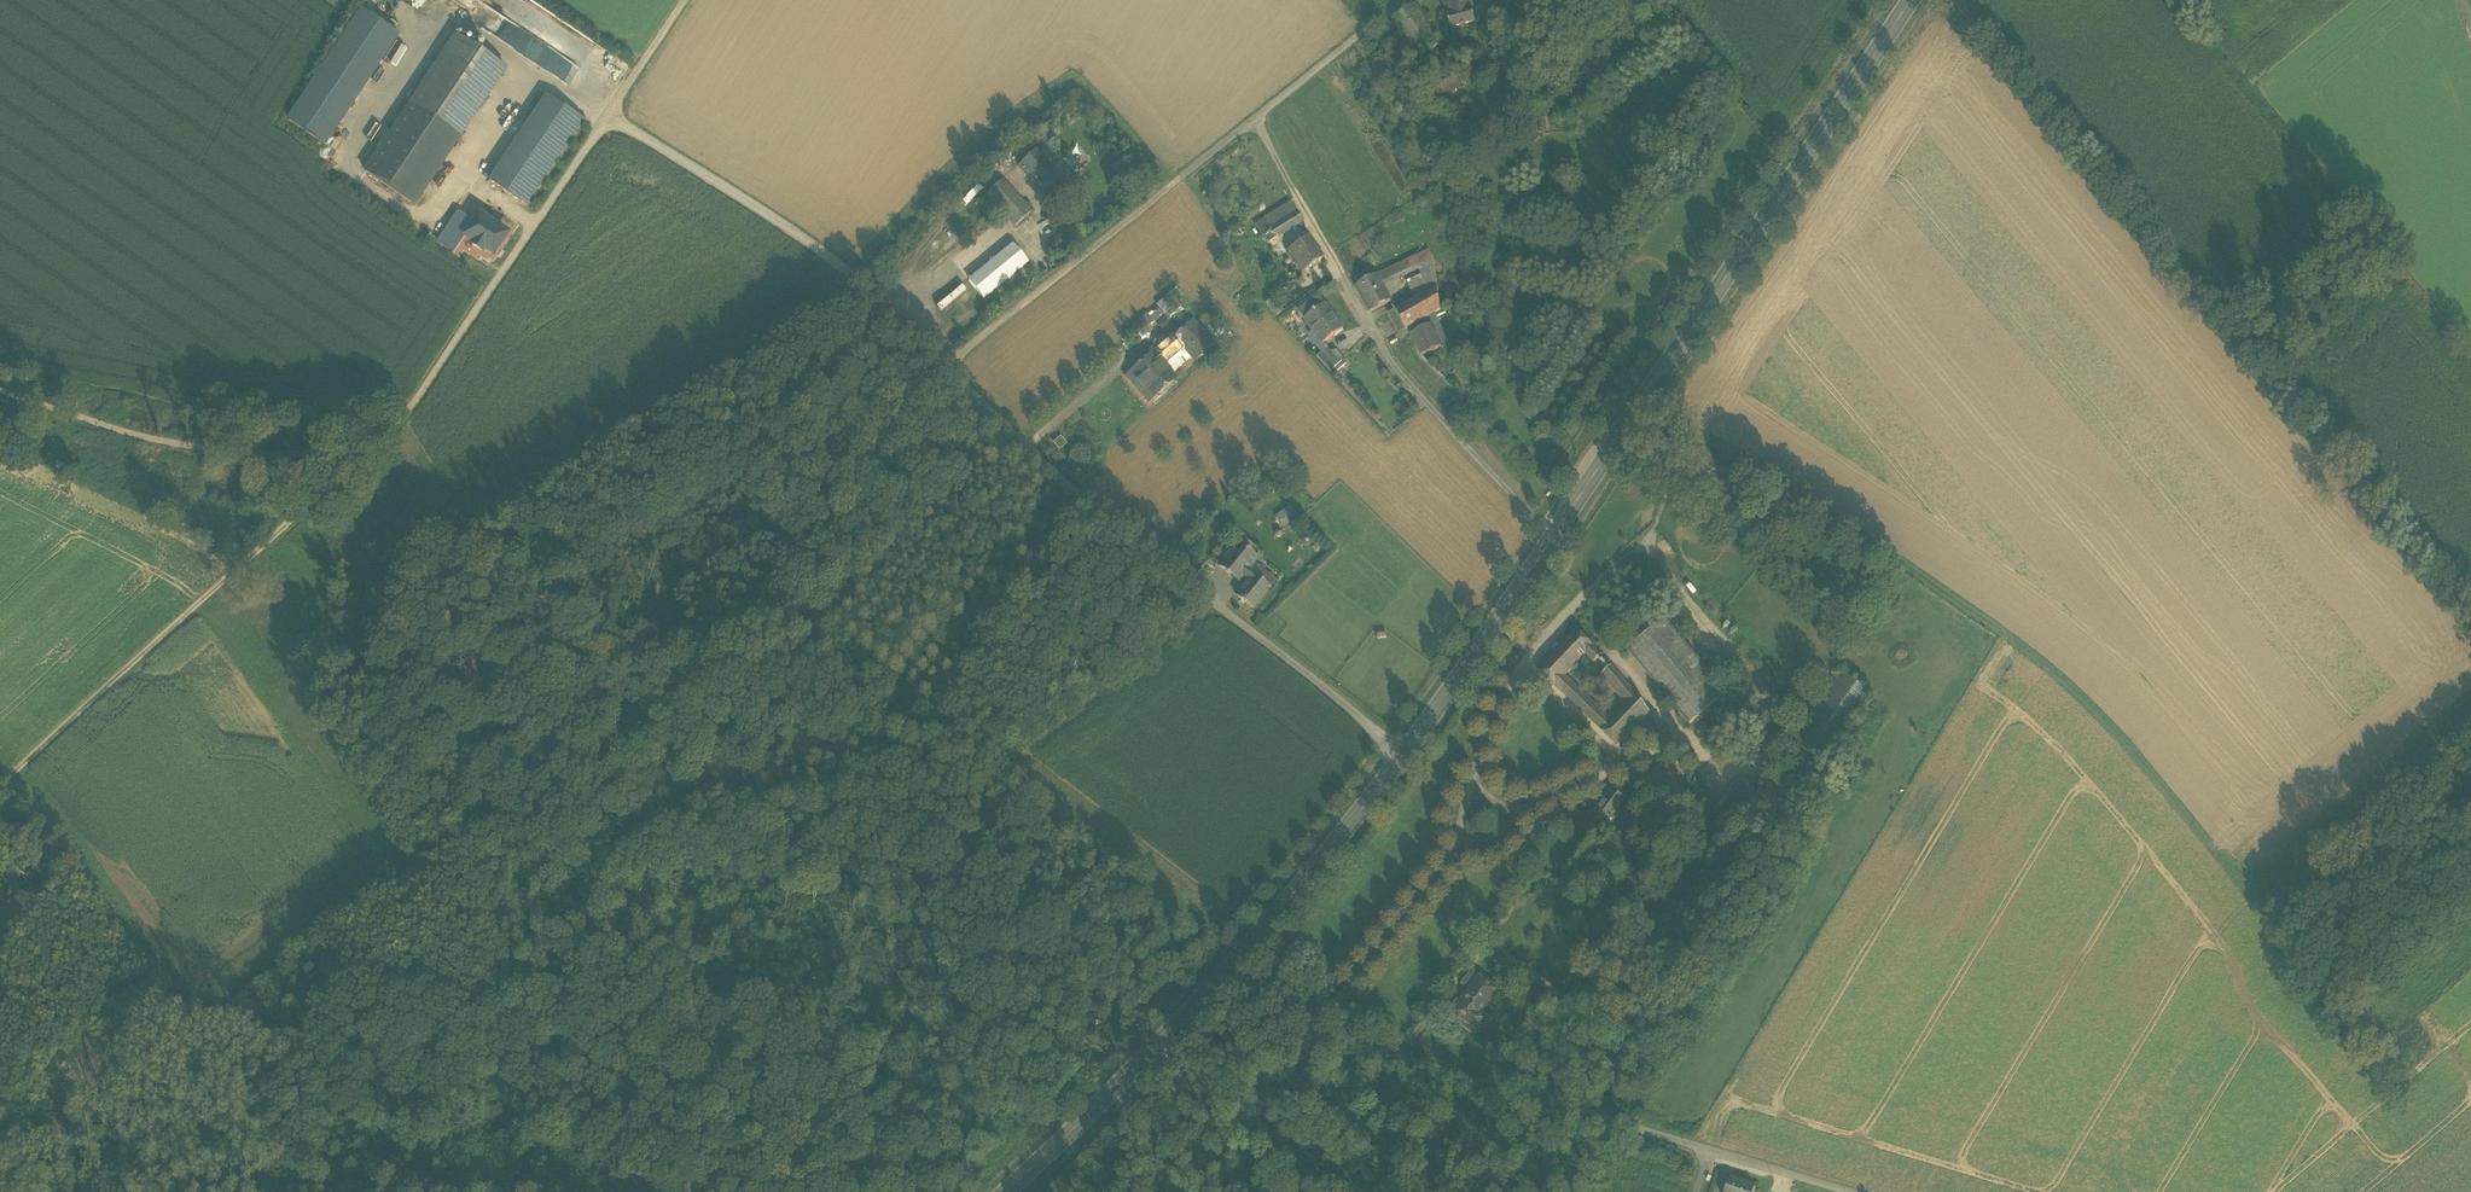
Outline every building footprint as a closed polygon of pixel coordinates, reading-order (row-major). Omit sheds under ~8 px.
[(499,11),(499,0),(480,0),(499,11)] [(1443,1),(1450,28),(1475,22),(1470,0),(1445,0),(1443,1)] [(287,120),(326,146),(400,36),(361,9),(287,120)] [(1534,14),(1520,17),(1524,36),(1538,33),(1534,14)] [(364,171),(416,206),(507,69),(455,35),(364,171)] [(1530,41),(1511,47),(1515,61),(1534,56),(1530,41)] [(1409,74),(1401,72),(1400,82),(1408,83),(1409,74)] [(1443,82),(1450,95),(1462,87),(1455,74),(1443,82)] [(1423,94),(1430,106),(1442,98),(1435,86),(1423,94)] [(545,95),(544,96),(541,102),(488,181),(527,207),(584,121),(545,95)] [(1638,102),(1631,103),(1633,110),(1640,109),(1638,102)] [(1054,169),(1063,161),(1047,144),(1038,152),(1054,169)] [(1036,185),(1054,169),(1038,152),(1036,150),(1019,165),(1036,185)] [(1064,162),(1076,175),(1082,169),(1070,157),(1064,162)] [(1054,169),(1036,185),(1050,201),(1077,176),(1076,175),(1064,162),(1064,161),(1063,161),(1054,169)] [(1558,164),(1559,178),(1568,178),(1567,163),(1558,164)] [(1482,174),(1471,174),(1471,184),(1482,185),(1482,174)] [(1032,212),(1003,180),(986,195),(1015,227),(1032,212)] [(1268,244),(1279,237),(1303,221),(1290,202),(1255,225),(1268,244)] [(469,220),(473,223),(462,240),(472,246),(470,249),(480,256),(483,253),(494,260),(511,235),(512,236),(514,233),(480,210),(478,213),(475,211),(469,220)] [(469,220),(458,213),(437,243),(453,253),(462,240),(473,223),(469,220)] [(971,241),(983,260),(1011,242),(1003,229),(996,234),(992,228),(971,241)] [(956,233),(942,242),(945,246),(959,237),(956,233)] [(1308,235),(1288,250),(1295,262),(1299,267),(1304,273),(1325,257),(1308,235)] [(951,251),(943,256),(946,260),(966,245),(960,237),(948,246),(951,251)] [(1295,262),(1288,250),(1279,237),(1268,244),(1286,269),(1290,273),(1299,267),(1295,262)] [(969,281),(984,298),(1027,263),(1012,245),(969,281)] [(1429,251),(1377,275),(1382,285),(1398,277),(1419,268),(1433,261),(1433,260),(1429,251)] [(1375,256),(1369,259),(1373,268),(1379,265),(1375,256)] [(1437,288),(1433,261),(1419,268),(1429,292),(1437,288)] [(1377,275),(1356,287),(1370,312),(1391,301),(1386,292),(1382,285),(1377,275)] [(1398,277),(1382,285),(1386,292),(1401,284),(1398,277)] [(966,282),(938,302),(943,308),(957,298),(960,302),(973,292),(966,282)] [(1179,288),(1143,313),(1149,323),(1186,298),(1179,288)] [(1437,288),(1429,292),(1389,313),(1400,333),(1413,326),(1435,313),(1439,311),(1437,288)] [(1340,324),(1319,296),(1298,310),(1305,319),(1322,344),(1333,336),(1330,331),(1340,324)] [(1266,303),(1278,316),(1283,311),(1272,298),(1266,303)] [(1431,325),(1438,321),(1435,313),(1413,326),(1416,332),(1431,325)] [(1322,344),(1305,319),(1300,322),(1318,347),(1322,344)] [(1192,320),(1171,338),(1178,346),(1188,356),(1194,363),(1215,345),(1192,320)] [(1431,325),(1441,346),(1449,342),(1439,321),(1438,321),(1431,325)] [(1343,329),(1340,324),(1330,331),(1333,336),(1343,329)] [(1418,350),(1421,356),(1442,347),(1441,346),(1431,325),(1416,332),(1417,332),(1412,335),(1419,350),(1418,350)] [(1397,335),(1392,338),(1395,345),(1401,342),(1397,335)] [(1178,346),(1171,338),(1153,354),(1163,365),(1167,359),(1171,353),(1173,350),(1178,346)] [(1473,347),(1468,359),(1475,362),(1479,349),(1473,347)] [(1338,359),(1328,348),(1318,357),(1334,374),(1347,364),(1342,357),(1338,359)] [(1163,365),(1153,354),(1128,376),(1150,401),(1175,379),(1175,378),(1170,372),(1163,365)] [(1188,356),(1170,372),(1175,378),(1175,379),(1175,380),(1194,363),(1188,356)] [(1399,405),(1383,400),(1381,409),(1397,414),(1399,405)] [(1059,449),(1067,443),(1061,435),(1053,442),(1059,449)] [(1271,479),(1262,486),(1266,490),(1274,483),(1271,479)] [(1551,489),(1546,485),(1541,494),(1546,497),(1551,489)] [(1291,503),(1279,514),(1287,523),(1299,512),(1291,503)] [(1255,560),(1236,545),(1219,566),(1238,581),(1242,576),(1251,564),(1255,560)] [(1255,577),(1259,571),(1251,564),(1242,576),(1247,581),(1252,575),(1255,577)] [(1255,577),(1269,589),(1274,582),(1259,571),(1255,577)] [(1236,595),(1253,609),(1269,589),(1255,577),(1252,575),(1247,581),(1236,595)] [(1665,619),(1628,650),(1689,725),(1727,694),(1665,619)] [(1576,630),(1548,659),(1565,676),(1586,654),(1594,662),(1602,655),(1576,630)] [(1607,719),(1565,676),(1548,659),(1539,669),(1600,728),(1607,719)] [(1624,703),(1634,693),(1611,666),(1601,675),(1624,703)] [(1842,673),(1794,744),(1824,764),(1871,693),(1842,673)] [(1624,703),(1607,719),(1600,728),(1617,746),(1650,712),(1634,693),(1624,703)] [(1624,798),(1613,790),(1597,811),(1610,821),(1612,819),(1614,820),(1620,812),(1616,809),(1624,798)] [(1610,821),(1597,811),(1590,821),(1588,822),(1583,829),(1594,838),(1603,826),(1606,827),(1610,821)] [(1748,823),(1739,817),(1736,820),(1745,826),(1748,823)] [(1760,834),(1755,831),(1739,851),(1735,849),(1728,859),(1737,865),(1760,834)] [(1644,869),(1651,874),(1660,861),(1649,853),(1644,860),(1648,863),(1644,869)] [(1469,990),(1480,976),(1472,971),(1462,985),(1469,990)] [(1481,1034),(1491,1020),(1481,1013),(1493,998),(1484,991),(1490,983),(1480,976),(1469,990),(1458,1007),(1464,1012),(1460,1019),(1481,1034)] [(1490,983),(1484,991),(1493,998),(1495,999),(1503,989),(1498,986),(1500,983),(1498,982),(1496,984),(1491,981),(1490,983)] [(1464,1012),(1458,1007),(1453,1013),(1460,1019),(1464,1012)] [(1755,1186),(1730,1177),(1724,1191),(1753,1191),(1755,1186)]
